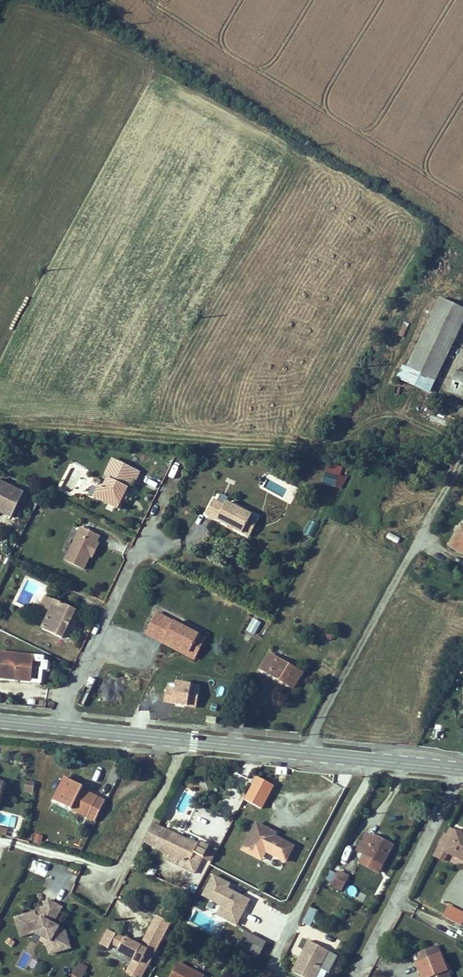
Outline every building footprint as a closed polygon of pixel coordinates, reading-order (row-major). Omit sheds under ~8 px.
[(442,299),(410,369),(437,382),(462,326),(462,309),(442,299)] [(459,374),(452,393),(462,396),(462,375),(459,374)] [(125,464),(129,466),(123,477),(118,478),(113,487),(137,501),(142,492),(147,482),(150,478),(154,477),(160,465),(139,453),(137,457),(131,454),(125,464)] [(346,475),(341,475),(342,466),(326,464),(324,485),(344,487),(346,475)] [(42,489),(16,475),(2,498),(29,513),(42,489)] [(147,482),(142,492),(145,493),(150,484),(147,482)] [(214,499),(227,502),(228,496),(215,493),(214,499)] [(220,501),(212,515),(248,535),(258,518),(233,504),(231,507),(220,501)] [(258,518),(248,535),(254,539),(264,522),(258,518)] [(311,520),(304,533),(312,537),(319,524),(311,520)] [(92,524),(75,557),(94,568),(101,554),(105,548),(108,550),(112,541),(110,540),(112,535),(92,524)] [(452,550),(462,557),(462,531),(452,550)] [(80,608),(61,597),(46,624),(66,635),(80,608)] [(253,617),(246,630),(255,635),(262,622),(253,617)] [(147,641),(164,651),(166,647),(191,661),(199,647),(157,624),(147,641)] [(205,650),(199,647),(191,661),(166,647),(164,651),(196,668),(205,650)] [(0,658),(0,683),(26,686),(29,661),(0,658)] [(35,659),(34,683),(41,684),(42,659),(35,659)] [(298,681),(265,659),(256,675),(288,696),(298,681)] [(175,688),(166,687),(164,703),(198,707),(200,684),(176,681),(175,688)] [(67,800),(101,819),(112,799),(104,794),(101,799),(85,791),(88,786),(89,784),(79,778),(71,774),(59,796),(67,800)] [(255,776),(244,800),(263,809),(275,785),(255,776)] [(0,777),(0,802),(5,803),(11,780),(0,777)] [(24,781),(23,793),(34,793),(34,781),(24,781)] [(101,799),(104,794),(88,786),(85,791),(101,799)] [(260,823),(270,828),(267,832),(274,836),(277,831),(279,833),(281,829),(262,819),(260,823)] [(260,823),(247,847),(262,855),(267,846),(270,847),(292,859),(300,843),(279,833),(277,831),(274,836),(267,832),(270,828),(260,823)] [(170,826),(160,845),(175,853),(201,867),(214,845),(203,840),(201,843),(170,826)] [(453,847),(462,853),(462,829),(453,847)] [(379,837),(370,832),(361,849),(386,863),(397,844),(380,835),(379,837)] [(35,834),(33,843),(41,844),(43,835),(35,834)] [(201,867),(175,853),(172,858),(198,872),(201,867)] [(32,860),(30,866),(43,871),(45,865),(32,860)] [(352,876),(340,870),(332,884),(344,890),(352,876)] [(212,873),(201,897),(221,906),(216,916),(238,926),(251,898),(228,888),(231,882),(212,873)] [(66,905),(51,897),(43,913),(40,912),(39,908),(26,910),(29,924),(37,928),(45,932),(54,937),(55,942),(56,948),(73,945),(69,928),(57,921),(66,905)] [(311,928),(320,912),(311,907),(303,923),(311,928)] [(454,907),(448,918),(462,925),(462,911),(454,907)] [(29,924),(26,910),(18,912),(22,931),(37,928),(29,924)] [(164,910),(154,927),(166,932),(175,915),(164,910)] [(151,959),(160,943),(149,937),(133,930),(132,931),(115,923),(107,938),(113,940),(116,935),(125,940),(123,943),(138,952),(151,959)] [(154,927),(149,937),(160,943),(166,932),(154,927)] [(54,937),(45,932),(43,936),(50,940),(52,949),(56,948),(55,942),(54,937)] [(270,941),(252,932),(246,945),(263,954),(270,941)] [(17,965),(25,969),(37,942),(31,940),(27,949),(24,948),(17,965)] [(293,973),(300,976),(318,976),(322,969),(331,953),(309,942),(305,950),(309,952),(302,964),(299,962),(293,973)] [(302,964),(309,952),(305,950),(299,962),(302,964)] [(151,959),(138,952),(131,965),(144,972),(151,959)] [(331,953),(322,969),(325,971),(334,955),(331,953)] [(444,954),(421,963),(426,976),(453,976),(444,954)] [(182,961),(174,976),(207,976),(208,975),(182,961)] [(89,966),(79,962),(72,976),(84,976),(89,966)]
